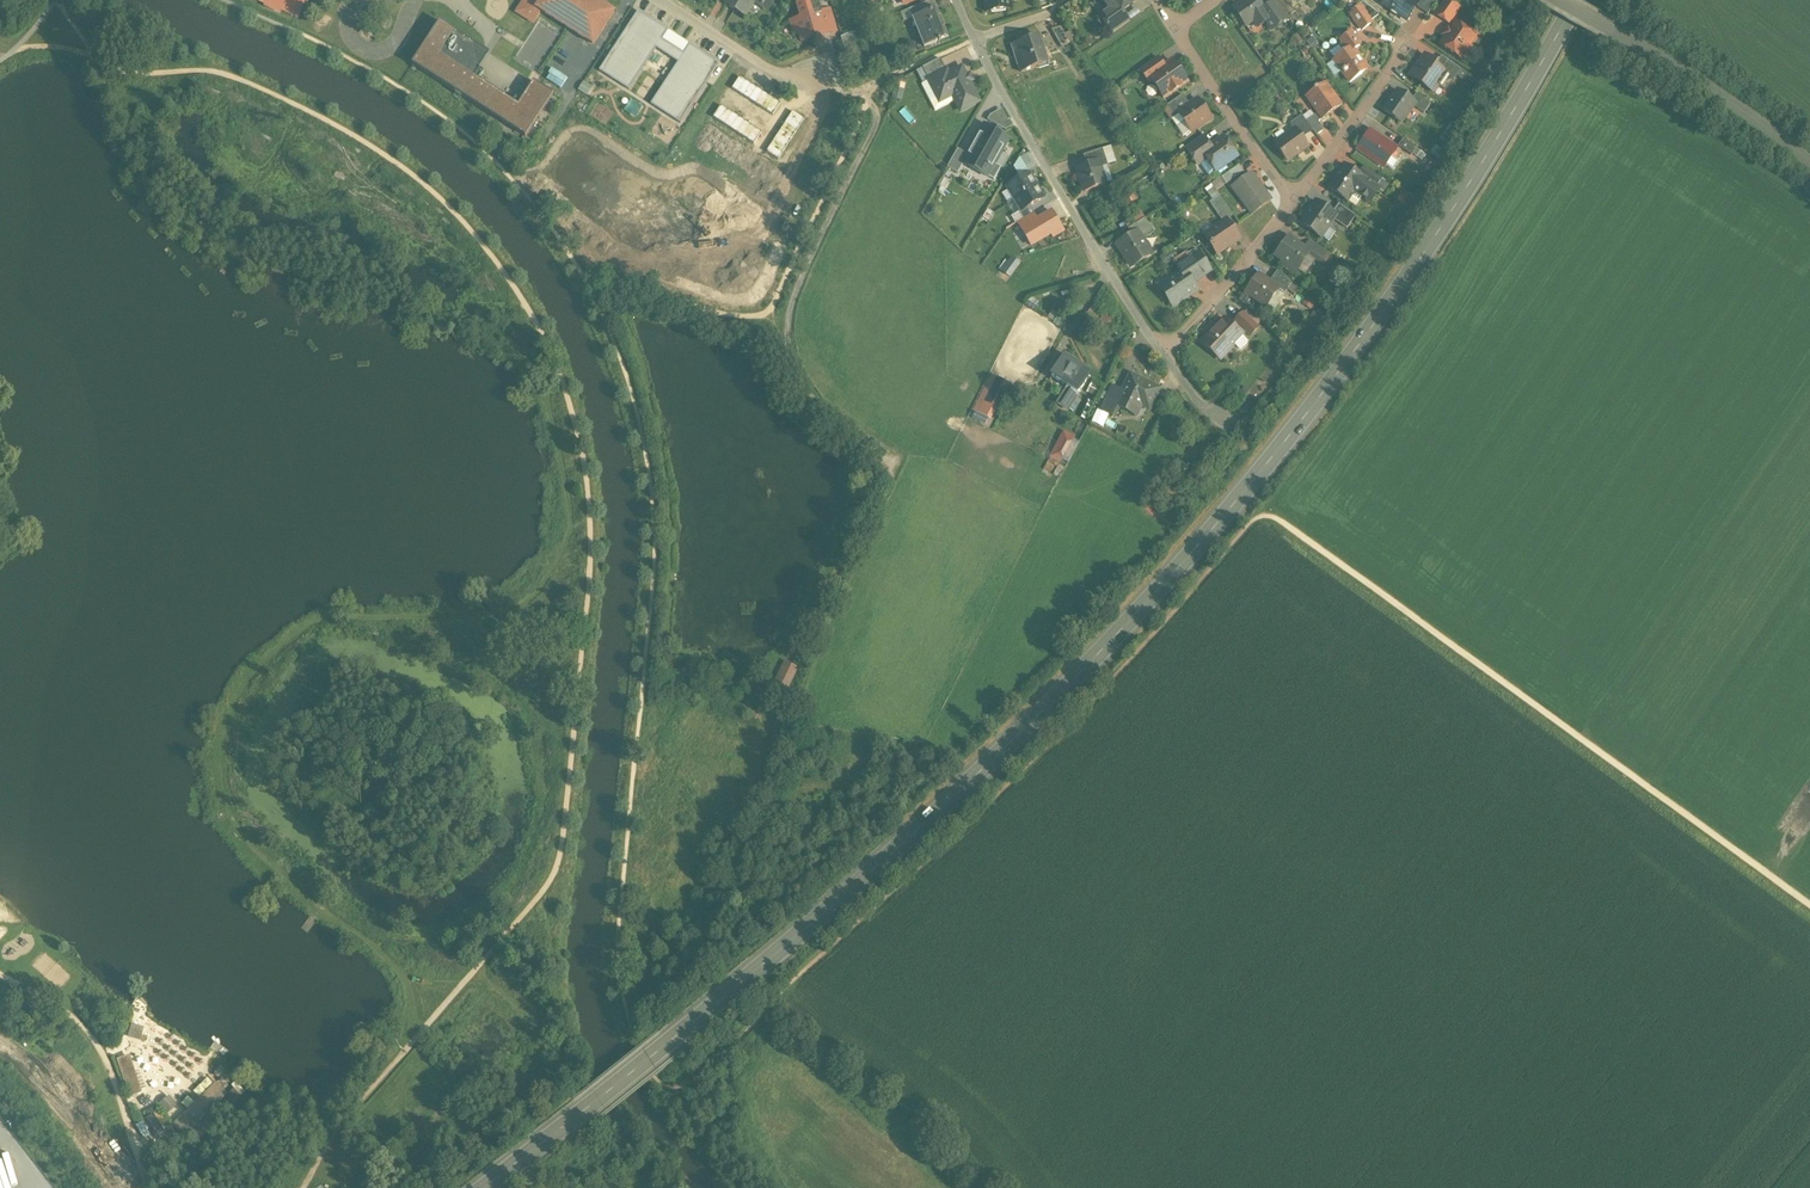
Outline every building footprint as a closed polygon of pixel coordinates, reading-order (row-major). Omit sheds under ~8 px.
[(269,4),(267,7),(279,12),(281,9),(297,16),(304,0),(261,0),(269,4)] [(517,13),(535,24),(542,12),(568,29),(594,45),(615,13),(601,4),(603,0),(526,0),(517,13)] [(726,3),(746,16),(752,6),(751,5),(754,0),(729,0),(726,3)] [(761,5),(761,6),(769,11),(776,0),(754,0),(761,5)] [(986,13),(1011,9),(1010,9),(1009,0),(985,0),(986,13)] [(1110,6),(1108,7),(1112,13),(1115,16),(1122,11),(1136,2),(1135,0),(1106,0),(1110,6)] [(1234,9),(1246,26),(1256,19),(1261,25),(1269,20),(1270,19),(1263,10),(1256,0),(1246,0),(1234,9)] [(1417,0),(1386,0),(1384,4),(1396,13),(1396,12),(1407,20),(1419,2),(1417,0)] [(1418,8),(1428,15),(1438,0),(1424,0),(1418,8)] [(1461,10),(1446,0),(1436,16),(1450,26),(1461,10)] [(932,1),(910,10),(913,19),(916,18),(936,10),(932,1)] [(1276,1),(1263,10),(1270,19),(1269,20),(1275,28),(1289,18),(1276,1)] [(1360,7),(1350,14),(1362,30),(1372,23),(1360,7)] [(831,10),(798,20),(804,41),(825,34),(822,23),(833,19),(831,10)] [(936,10),(916,18),(927,46),(949,38),(945,28),(943,29),(936,10)] [(1112,13),(1103,20),(1113,34),(1129,22),(1122,11),(1115,16),(1112,13)] [(638,13),(600,72),(629,90),(656,49),(677,63),(650,106),(680,125),(720,64),(690,45),(684,54),(661,40),(667,31),(638,13)] [(484,51),(440,22),(412,66),(456,94),(455,95),(462,99),(463,98),(526,139),(554,95),(534,82),(519,106),(480,81),(485,74),(474,67),(484,51)] [(1475,36),(1456,23),(1451,31),(1448,29),(1444,36),(1446,37),(1441,45),(1457,56),(1463,47),(1466,49),(1475,36)] [(1061,27),(1052,30),(1061,47),(1070,44),(1061,27)] [(851,33),(842,37),(848,58),(858,55),(851,33)] [(1348,50),(1344,53),(1338,46),(1330,53),(1335,60),(1334,60),(1350,83),(1368,70),(1354,50),(1360,46),(1351,33),(1341,40),(1348,50)] [(1039,37),(1013,45),(1022,73),(1048,64),(1048,63),(1045,64),(1039,46),(1042,45),(1039,37)] [(1443,67),(1427,56),(1418,69),(1415,67),(1410,74),(1422,83),(1421,84),(1432,92),(1437,85),(1445,74),(1445,73),(1441,70),(1443,67)] [(1157,57),(1140,70),(1149,83),(1152,81),(1150,77),(1164,67),(1157,57)] [(941,59),(927,66),(928,70),(924,72),(929,81),(947,72),(941,59)] [(1461,70),(1448,60),(1443,67),(1441,70),(1445,73),(1445,74),(1454,80),(1457,76),(1461,70)] [(1164,67),(1150,77),(1152,81),(1165,99),(1187,83),(1172,61),(1164,67)] [(967,78),(962,68),(949,75),(947,72),(929,81),(938,99),(931,102),(935,111),(956,100),(961,111),(971,106),(970,104),(978,100),(969,82),(971,81),(968,77),(967,78)] [(1468,74),(1461,70),(1457,76),(1464,81),(1468,74)] [(1454,80),(1445,74),(1437,85),(1446,91),(1454,80)] [(906,84),(897,82),(893,98),(902,100),(906,84)] [(1326,83),(1305,98),(1321,120),(1343,105),(1326,83)] [(1411,100),(1398,91),(1384,110),(1401,123),(1413,106),(1415,103),(1411,100)] [(1431,104),(1416,94),(1411,100),(1415,103),(1413,106),(1424,114),(1431,104)] [(1183,95),(1166,106),(1175,118),(1179,115),(1191,106),(1183,95)] [(1191,106),(1179,115),(1191,132),(1211,117),(1199,100),(1191,106)] [(1306,121),(1302,115),(1290,124),(1294,130),(1295,130),(1302,139),(1313,131),(1306,121)] [(1324,130),(1314,116),(1306,121),(1313,131),(1317,136),(1324,130)] [(1134,127),(1127,117),(1121,121),(1128,131),(1134,127)] [(1008,139),(984,126),(963,163),(994,181),(1001,168),(994,164),(1008,139)] [(1294,130),(1275,144),(1288,161),(1308,147),(1302,139),(1295,130),(1294,130)] [(1397,148),(1370,130),(1357,149),(1384,168),(1397,148)] [(1202,136),(1186,148),(1198,164),(1207,158),(1203,152),(1210,147),(1202,136)] [(1224,139),(1218,143),(1217,142),(1210,147),(1203,152),(1207,158),(1210,162),(1212,161),(1218,170),(1237,156),(1232,150),(1232,148),(1230,144),(1228,144),(1224,139)] [(1417,148),(1403,139),(1398,146),(1412,156),(1417,148)] [(1103,149),(1083,155),(1087,166),(1098,162),(1100,168),(1108,165),(1103,149)] [(1087,166),(1078,169),(1080,176),(1079,177),(1081,185),(1083,186),(1085,191),(1106,185),(1100,168),(1098,162),(1087,166)] [(1239,165),(1221,178),(1226,185),(1244,172),(1239,165)] [(1344,165),(1329,188),(1347,201),(1347,200),(1346,199),(1351,191),(1353,192),(1361,182),(1363,178),(1361,177),(1344,165)] [(1382,179),(1366,168),(1361,177),(1363,178),(1361,182),(1374,191),(1376,188),(1382,179)] [(1030,171),(1005,187),(1022,213),(1047,198),(1030,171)] [(1271,201),(1251,174),(1233,188),(1252,214),(1271,201)] [(1374,191),(1361,182),(1353,192),(1351,191),(1346,199),(1347,200),(1347,201),(1349,202),(1355,206),(1361,197),(1357,194),(1359,194),(1371,202),(1379,190),(1376,188),(1374,191)] [(1219,196),(1210,203),(1222,221),(1225,218),(1231,214),(1219,196)] [(1332,213),(1316,202),(1301,224),(1320,238),(1333,220),(1336,216),(1332,213)] [(1356,216),(1339,204),(1332,213),(1336,216),(1333,220),(1347,229),(1356,216)] [(1018,224),(1031,248),(1051,237),(1052,240),(1065,232),(1053,210),(1037,220),(1034,215),(1018,224)] [(1223,223),(1205,236),(1217,254),(1239,239),(1225,218),(1222,221),(1223,223)] [(1145,219),(1128,229),(1132,236),(1137,232),(1140,236),(1152,229),(1145,219)] [(1132,236),(1118,245),(1132,267),(1151,255),(1140,236),(1137,232),(1132,236)] [(1305,250),(1289,239),(1289,238),(1289,237),(1275,256),(1276,257),(1277,256),(1289,264),(1286,268),(1294,274),(1309,254),(1321,262),(1328,251),(1311,240),(1305,250)] [(1210,271),(1199,254),(1187,262),(1198,279),(1210,271)] [(1180,273),(1160,287),(1173,306),(1197,290),(1192,283),(1198,279),(1187,262),(1177,269),(1180,273)] [(1293,282),(1277,271),(1269,282),(1279,289),(1279,290),(1285,294),(1293,282)] [(1269,282),(1258,275),(1246,293),(1266,307),(1279,290),(1279,289),(1269,282)] [(1258,328),(1243,313),(1235,322),(1250,336),(1258,328)] [(1225,319),(1202,342),(1220,359),(1236,343),(1233,339),(1239,333),(1225,319)] [(1091,373),(1065,357),(1052,377),(1069,388),(1078,394),(1091,373)] [(992,375),(974,411),(978,413),(988,418),(1006,382),(992,375)] [(1159,390),(1131,376),(1118,402),(1116,406),(1120,408),(1136,415),(1143,400),(1152,404),(1159,390)] [(1069,388),(1058,404),(1068,410),(1078,394),(1069,388)] [(1118,402),(1109,397),(1102,411),(1115,418),(1120,408),(1116,406),(1118,402)] [(988,418),(978,413),(975,419),(984,424),(988,418)] [(798,668),(784,661),(770,688),(784,695),(798,668)] [(129,1057),(118,1061),(128,1095),(140,1091),(129,1057)] [(228,1094),(216,1082),(174,1124),(185,1136),(228,1094)] [(301,1143),(293,1138),(283,1154),(290,1159),(301,1143)]
